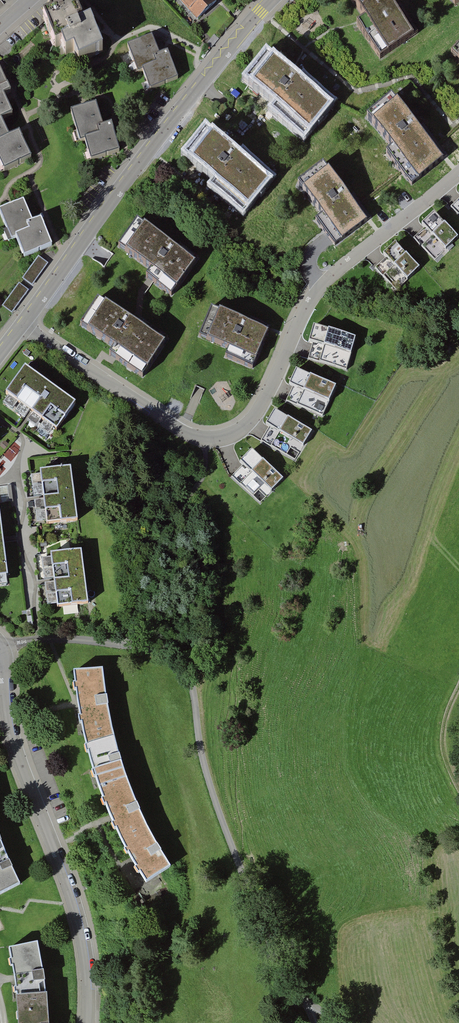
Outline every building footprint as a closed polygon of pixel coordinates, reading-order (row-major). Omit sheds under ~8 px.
[(197,21),(218,1),(218,0),(178,0),(197,21)] [(357,26),(380,59),(418,33),(400,7),(396,10),(389,0),(352,0),(364,17),(366,20),(357,26)] [(51,15),(42,18),(53,47),(62,44),(66,52),(75,48),(80,61),(102,52),(93,27),(91,24),(82,28),(71,2),(49,10),(51,15)] [(152,38),(128,47),(138,73),(143,71),(150,89),(178,78),(168,53),(163,55),(159,56),(152,38)] [(269,55),(248,80),(280,107),(274,113),(301,136),(330,102),(304,80),(301,83),(290,73),(269,55)] [(11,115),(3,96),(7,94),(9,93),(0,73),(0,120),(11,115)] [(419,132),(391,98),(368,117),(394,149),(388,155),(411,183),(445,155),(423,129),(419,132)] [(95,105),(71,112),(80,142),(85,141),(91,160),(119,152),(111,125),(107,126),(102,127),(95,105)] [(5,171),(31,159),(19,133),(16,135),(8,138),(0,121),(0,161),(5,171)] [(240,159),(206,131),(186,155),(215,179),(218,182),(213,188),(243,213),(272,177),(243,154),(240,159)] [(327,166),(303,183),(327,217),(319,223),(335,245),(367,223),(327,166)] [(448,205),(458,215),(458,194),(448,205)] [(0,211),(0,214),(11,241),(17,239),(24,256),(52,245),(42,219),(38,221),(32,223),(23,201),(0,211)] [(414,238),(437,259),(458,235),(435,214),(414,238)] [(140,223),(122,246),(153,271),(148,278),(170,295),(194,265),(140,223)] [(372,263),(398,290),(421,269),(394,242),(372,263)] [(38,256),(22,279),(32,285),(48,263),(38,256)] [(29,290),(19,283),(2,306),(12,313),(29,290)] [(168,343),(101,301),(85,327),(119,349),(114,356),(146,377),(168,343)] [(268,332),(212,309),(200,336),(232,349),(228,359),(253,369),(268,332)] [(305,358),(348,369),(356,338),(314,327),(305,358)] [(76,404),(25,367),(5,394),(31,413),(57,431),(76,404)] [(294,371),(283,399),(323,415),(334,386),(294,371)] [(262,439),(298,457),(311,431),(275,413),(262,439)] [(286,479),(251,450),(229,476),(263,505),(286,479)] [(71,467),(39,471),(43,498),(47,525),(78,520),(71,467)] [(82,550),(50,554),(54,582),(57,608),(88,603),(82,550)] [(102,671),(74,674),(78,703),(83,733),(83,735),(103,800),(111,817),(132,858),(133,861),(145,883),(170,867),(159,848),(132,792),(111,728),(102,671)] [(19,884),(1,842),(0,840),(0,894),(19,884)] [(9,948),(14,978),(17,996),(18,1022),(48,1022),(47,993),(37,942),(9,948)]
